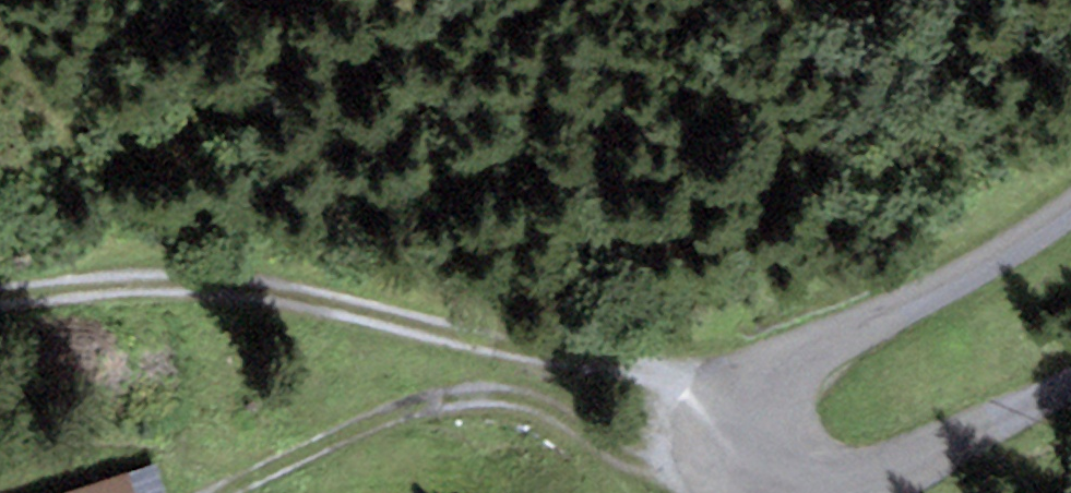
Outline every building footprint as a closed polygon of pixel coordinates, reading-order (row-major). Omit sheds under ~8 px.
[(126,477),(77,492),(131,492),(126,477)]
